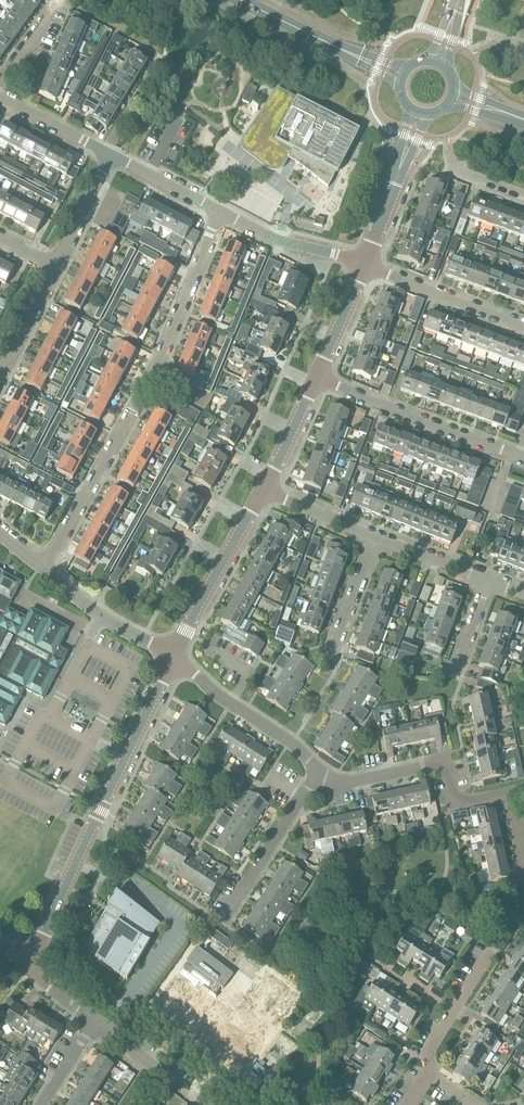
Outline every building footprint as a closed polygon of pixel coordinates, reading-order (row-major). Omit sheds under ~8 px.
[(34,13),(15,0),(11,0),(9,2),(15,7),(11,13),(26,24),(34,13)] [(34,13),(41,3),(37,0),(15,0),(34,13)] [(18,35),(26,24),(11,13),(3,24),(18,35)] [(82,41),(84,38),(88,29),(96,33),(99,26),(74,14),(71,22),(65,34),(82,41)] [(3,24),(0,22),(0,38),(11,45),(18,35),(3,24)] [(77,53),(82,41),(65,34),(60,45),(77,53)] [(107,48),(112,50),(116,43),(123,47),(127,41),(114,35),(107,48)] [(98,48),(104,51),(110,40),(104,37),(98,48)] [(11,45),(0,38),(0,54),(3,56),(11,45)] [(83,41),(80,49),(91,54),(95,46),(83,41)] [(72,65),(77,53),(60,45),(55,58),(72,65)] [(98,63),(104,51),(98,48),(92,60),(98,63)] [(125,63),(140,73),(147,62),(131,52),(125,63)] [(104,66),(108,57),(104,55),(99,63),(104,66)] [(67,77),(72,65),(55,58),(50,70),(67,77)] [(241,72),(210,59),(206,70),(237,83),(241,72)] [(92,74),(98,63),(92,60),(86,71),(92,74)] [(100,74),(104,66),(99,63),(95,72),(100,74)] [(134,84),(140,73),(125,63),(118,74),(134,84)] [(61,89),(67,77),(50,70),(44,82),(61,89)] [(86,86),(92,74),(86,71),(79,83),(86,86)] [(127,95),(134,84),(118,74),(111,85),(127,95)] [(92,89),(96,81),(92,78),(87,87),(92,89)] [(56,101),(61,89),(44,82),(39,94),(56,101)] [(80,98),(86,86),(79,83),(73,94),(80,98)] [(120,106),(127,95),(111,85),(104,97),(120,106)] [(257,89),(250,85),(242,101),(249,104),(257,89)] [(351,125),(272,85),(259,117),(265,119),(256,141),(258,147),(270,156),(275,156),(280,154),(284,149),(289,138),(304,147),(303,150),(302,152),(331,177),(351,125)] [(87,98),(92,89),(87,87),(83,95),(87,98)] [(74,109),(80,98),(73,94),(67,106),(74,109)] [(113,117),(120,106),(104,97),(97,108),(113,117)] [(80,112),(86,101),(80,98),(74,109),(80,112)] [(106,129),(113,117),(97,108),(91,119),(88,118),(83,125),(97,134),(102,127),(106,129)] [(17,130),(5,124),(1,133),(0,132),(0,142),(8,146),(17,130)] [(20,152),(28,136),(17,130),(8,146),(20,152)] [(192,161),(199,147),(169,131),(161,145),(192,161)] [(31,159),(40,142),(28,136),(20,152),(31,159)] [(43,165),(52,149),(40,142),(31,159),(43,165)] [(54,171),(63,155),(52,149),(43,165),(54,171)] [(54,171),(45,190),(56,196),(60,190),(55,187),(61,175),(66,177),(75,161),(63,155),(54,171)] [(10,171),(13,165),(6,162),(3,168),(10,171)] [(16,175),(19,169),(13,165),(10,171),(16,175)] [(9,174),(1,170),(0,172),(0,176),(6,179),(9,174)] [(255,201),(264,176),(254,172),(245,197),(255,201)] [(14,183),(16,178),(9,174),(6,179),(14,183)] [(33,184),(36,178),(30,174),(26,180),(33,184)] [(39,187),(42,181),(36,178),(33,184),(39,187)] [(423,194),(441,201),(447,203),(449,197),(444,195),(446,188),(428,181),(423,194)] [(29,191),(32,186),(24,182),(21,187),(29,191)] [(36,195),(39,190),(32,186),(29,191),(34,194),(36,195)] [(460,209),(460,208),(465,196),(457,193),(453,205),(452,206),(460,209)] [(11,199),(0,194),(0,214),(2,215),(11,199)] [(125,200),(137,207),(140,201),(128,194),(125,200)] [(437,214),(441,201),(423,194),(418,207),(437,214)] [(47,195),(45,200),(52,204),(55,199),(47,195)] [(13,221),(22,205),(11,199),(2,215),(13,221)] [(466,218),(480,222),(487,204),(473,199),(470,207),(465,205),(454,234),(460,236),(466,218)] [(134,213),(137,207),(125,200),(122,206),(134,213)] [(150,223),(158,207),(146,200),(138,217),(150,223)] [(493,227),(499,209),(487,204),(480,222),(493,227)] [(24,227),(33,211),(22,205),(13,221),(24,227)] [(131,219),(134,213),(122,206),(119,212),(131,219)] [(161,229),(170,212),(158,207),(150,223),(154,225),(161,229)] [(432,227),(437,214),(418,207),(414,220),(432,227)] [(506,232),(512,213),(499,209),(493,227),(506,232)] [(450,219),(455,221),(459,212),(453,210),(450,219)] [(33,211),(24,227),(36,233),(45,217),(33,211)] [(127,225),(131,219),(119,212),(115,219),(127,225)] [(173,235),(182,219),(170,212),(161,229),(173,235)] [(523,220),(523,218),(512,213),(506,232),(518,236),(523,220)] [(314,225),(322,227),(324,219),(316,217),(314,225)] [(124,231),(127,225),(115,219),(112,225),(124,231)] [(182,219),(173,235),(185,241),(193,225),(182,219)] [(452,230),(455,221),(450,219),(447,228),(452,230)] [(427,239),(432,227),(414,220),(409,233),(427,239)] [(149,222),(146,229),(151,231),(154,225),(150,223),(149,222)] [(121,237),(124,231),(112,225),(109,231),(121,237)] [(94,244),(110,252),(116,241),(100,232),(94,244)] [(422,252),(427,239),(409,233),(404,246),(422,252)] [(127,235),(125,239),(136,244),(138,239),(127,235)] [(151,240),(150,239),(143,236),(139,243),(148,247),(151,240)] [(440,244),(446,246),(449,238),(444,236),(440,244)] [(454,254),(459,240),(453,237),(448,251),(454,254)] [(477,242),(487,246),(488,241),(479,237),(477,242)] [(438,249),(440,243),(429,239),(426,246),(438,249)] [(488,241),(487,246),(494,249),(496,244),(488,241)] [(104,264),(110,252),(94,244),(88,255),(104,264)] [(158,253),(160,248),(153,244),(151,249),(158,253)] [(223,256),(240,262),(245,250),(228,244),(223,256)] [(443,255),(446,246),(440,244),(437,253),(443,255)] [(483,254),(486,248),(476,245),(474,250),(483,254)] [(131,263),(136,266),(142,255),(155,262),(158,256),(140,246),(131,263)] [(399,259),(417,266),(418,265),(423,267),(425,261),(420,259),(422,252),(404,246),(399,259)] [(167,247),(162,255),(173,261),(177,252),(167,247)] [(512,255),(513,250),(504,247),(503,252),(512,255)] [(496,259),(498,253),(486,248),(483,254),(496,259)] [(98,276),(104,264),(88,255),(82,267),(98,276)] [(509,263),(511,258),(503,255),(500,260),(509,263)] [(234,275),(240,262),(223,256),(218,269),(234,275)] [(430,268),(437,271),(441,259),(433,257),(430,268)] [(458,281),(465,262),(452,257),(445,276),(458,281)] [(521,268),(523,262),(515,259),(513,265),(521,268)] [(278,271),(281,265),(268,260),(264,271),(270,273),(272,268),(278,271)] [(151,274),(168,283),(174,271),(157,262),(151,274)] [(471,286),(478,267),(465,262),(458,281),(471,286)] [(0,266),(0,283),(5,285),(14,269),(1,263),(0,266)] [(92,287),(98,276),(82,267),(76,279),(92,287)] [(484,291),(491,272),(478,267),(471,286),(484,291)] [(230,286),(234,275),(218,269),(214,280),(230,286)] [(284,288),(302,296),(308,282),(298,278),(301,272),(293,269),(284,288)] [(497,296),(504,277),(491,272),(484,291),(497,296)] [(512,273),(510,279),(504,277),(497,296),(510,300),(517,281),(519,275),(512,273)] [(162,294),(168,283),(151,274),(145,285),(162,294)] [(86,299),(92,287),(76,279),(70,290),(86,299)] [(225,298),(230,286),(214,280),(209,291),(225,298)] [(523,301),(523,284),(517,281),(510,300),(522,305),(523,301)] [(156,306),(162,294),(145,285),(139,297),(156,306)] [(295,310),(302,296),(284,288),(277,305),(285,308),(286,306),(295,310)] [(251,301),(263,307),(266,300),(260,297),(262,291),(256,289),(251,301)] [(376,309),(394,316),(399,303),(401,304),(405,294),(392,289),(388,298),(381,295),(376,309)] [(80,311),(86,299),(70,290),(63,302),(80,311)] [(220,311),(225,298),(209,291),(203,305),(220,311)] [(150,317),(156,306),(139,297),(133,309),(150,317)] [(415,324),(424,301),(416,298),(408,321),(415,324)] [(263,311),(264,307),(263,307),(251,301),(250,306),(254,307),(263,311)] [(215,323),(220,311),(203,305),(199,316),(215,323)] [(265,335),(281,342),(282,340),(283,340),(286,333),(285,333),(287,328),(274,322),(278,313),(264,307),(263,311),(254,307),(258,314),(265,317),(262,325),(268,328),(265,335)] [(144,329),(150,317),(133,309),(127,320),(144,329)] [(390,328),(394,316),(376,309),(371,321),(390,328)] [(54,324),(70,333),(76,321),(60,313),(54,324)] [(436,335),(443,319),(429,314),(423,331),(436,335)] [(102,322),(106,324),(107,325),(111,317),(106,315),(102,322)] [(111,317),(107,325),(112,327),(116,319),(111,317)] [(449,340),(455,323),(443,319),(436,335),(449,340)] [(137,341),(144,329),(127,320),(122,330),(121,332),(137,341)] [(385,342),(390,328),(371,321),(366,335),(385,342)] [(99,328),(111,334),(112,332),(114,328),(112,327),(107,325),(106,324),(102,322),(99,328)] [(455,342),(462,345),(468,328),(455,323),(449,340),(447,343),(453,345),(455,342)] [(64,345),(70,333),(54,324),(48,336),(64,345)] [(234,335),(237,326),(233,324),(231,330),(228,329),(227,333),(234,335)] [(190,337),(207,344),(212,332),(195,325),(190,337)] [(405,334),(410,335),(413,327),(408,325),(405,334)] [(113,326),(112,327),(114,328),(112,332),(119,335),(121,332),(122,330),(113,326)] [(475,350),(481,333),(468,328),(462,345),(475,350)] [(410,349),(416,351),(422,334),(416,332),(410,349)] [(487,354),(494,338),(481,333),(475,350),(487,354)] [(407,344),(410,335),(405,334),(402,342),(407,344)] [(275,356),(281,342),(265,335),(262,343),(254,340),(251,346),(248,345),(244,353),(258,359),(262,350),(275,356)] [(380,353),(385,342),(366,335),(362,347),(380,353)] [(58,356),(64,345),(48,336),(42,348),(58,356)] [(202,357),(207,344),(190,337),(185,350),(202,357)] [(500,359),(507,342),(494,338),(487,354),(500,359)] [(244,351),(247,343),(242,342),(240,345),(232,342),(231,347),(244,351)] [(513,364),(519,347),(507,342),(500,359),(513,364)] [(112,355),(129,363),(135,352),(118,343),(112,355)] [(433,357),(441,360),(443,355),(437,352),(439,347),(432,345),(428,355),(433,357)] [(378,360),(380,353),(362,347),(357,360),(375,367),(383,369),(385,363),(378,360)] [(519,347),(513,364),(523,368),(523,349),(519,347)] [(52,368),(58,356),(42,348),(36,359),(52,368)] [(196,369),(202,357),(185,350),(180,362),(196,369)] [(396,359),(401,361),(404,353),(399,351),(396,359)] [(410,369),(415,355),(409,353),(404,367),(410,369)] [(122,375),(129,363),(112,355),(106,367),(122,375)] [(455,365),(457,360),(443,355),(441,360),(455,365)] [(439,368),(441,363),(428,358),(426,363),(439,368)] [(46,379),(52,368),(36,359),(30,371),(46,379)] [(398,370),(401,361),(396,359),(392,368),(398,370)] [(370,380),(375,367),(357,360),(352,373),(370,380)] [(191,381),(196,369),(180,362),(175,374),(191,381)] [(269,371),(280,374),(282,366),(271,363),(269,371)] [(452,373),(454,368),(441,363),(439,368),(452,373)] [(479,374),(481,370),(469,365),(467,370),(479,374)] [(244,380),(261,387),(267,373),(250,366),(244,380)] [(116,387),(122,375),(106,367),(100,378),(116,387)] [(464,377),(466,372),(454,368),(452,373),(464,377)] [(493,379),(495,375),(481,370),(479,374),(493,379)] [(40,391),(46,379),(30,371),(23,383),(40,391)] [(391,387),(396,374),(388,371),(383,385),(391,387)] [(477,382),(478,377),(466,372),(464,377),(477,382)] [(414,396),(420,379),(407,374),(400,391),(414,396)] [(495,374),(495,375),(493,379),(506,384),(507,379),(495,374)] [(489,387),(491,382),(478,377),(477,382),(489,387)] [(110,398),(116,387),(100,378),(94,390),(110,398)] [(426,401),(433,384),(420,379),(414,396),(426,401)] [(210,394),(215,381),(211,380),(208,387),(203,385),(200,390),(210,394)] [(236,386),(233,392),(228,390),(224,398),(238,404),(242,396),(255,401),(261,387),(244,380),(246,381),(242,389),(236,386)] [(439,387),(433,384),(426,401),(440,406),(446,389),(445,389),(447,383),(441,381),(439,387)] [(491,382),(489,387),(503,392),(504,387),(491,382)] [(452,410),(458,394),(446,389),(440,406),(452,410)] [(104,410),(110,398),(94,390),(88,401),(104,410)] [(11,403),(27,411),(33,400),(17,391),(11,403)] [(45,391),(42,396),(53,402),(56,396),(45,391)] [(518,391),(515,397),(523,400),(523,393),(518,391)] [(465,415),(471,398),(458,394),(452,410),(465,415)] [(68,405),(72,398),(67,395),(63,403),(68,405)] [(193,426),(200,413),(170,396),(163,409),(193,426)] [(80,397),(78,402),(85,406),(88,401),(80,397)] [(515,397),(513,403),(523,407),(523,400),(515,397)] [(478,420),(484,403),(471,398),(465,415),(478,420)] [(42,420),(50,423),(57,409),(41,400),(39,406),(47,410),(42,420)] [(248,418),(238,413),(241,406),(238,404),(228,400),(221,413),(228,417),(224,424),(241,432),(248,418)] [(98,422),(104,410),(88,401),(85,406),(82,413),(98,422)] [(21,423),(27,411),(11,403),(5,414),(21,423)] [(490,425),(497,408),(484,403),(478,420),(490,425)] [(523,410),(523,407),(513,403),(511,407),(511,409),(523,413),(523,410)] [(511,409),(511,407),(505,405),(503,410),(497,408),(490,425),(503,429),(515,433),(518,426),(523,413),(511,409)] [(326,420),(344,427),(349,413),(331,406),(326,420)] [(149,422),(165,431),(171,419),(156,410),(149,422)] [(21,423),(5,414),(0,423),(0,427),(15,435),(21,423)] [(359,432),(366,435),(367,435),(371,422),(364,419),(359,432)] [(339,440),(344,427),(326,420),(321,433),(339,440)] [(83,421),(81,425),(91,431),(93,427),(83,421)] [(158,442),(165,431),(149,422),(142,433),(158,442)] [(73,436),(90,445),(96,433),(91,431),(81,425),(80,424),(76,431),(71,429),(68,433),(73,436)] [(233,447),(241,432),(224,424),(220,432),(212,428),(209,433),(196,426),(192,433),(207,441),(218,447),(222,441),(233,447)] [(15,435),(0,427),(0,442),(9,447),(15,435)] [(383,450),(390,431),(379,427),(376,435),(371,433),(367,444),(373,445),(372,446),(383,450)] [(393,454),(400,435),(390,431),(383,450),(393,454)] [(152,454),(158,442),(142,433),(136,445),(152,454)] [(201,451),(207,441),(192,433),(187,443),(201,451)] [(335,453),(339,440),(321,433),(316,446),(335,453)] [(403,457),(410,438),(400,435),(393,454),(403,457)] [(25,447),(28,440),(19,436),(16,442),(25,447)] [(84,456),(90,445),(73,436),(67,447),(84,456)] [(360,437),(357,446),(361,448),(365,439),(360,437)] [(413,461),(420,442),(410,438),(403,457),(413,461)] [(38,447),(32,443),(29,442),(24,453),(20,450),(16,458),(29,464),(38,447)] [(423,464),(430,446),(420,442),(413,461),(423,464)] [(145,465),(152,454),(136,445),(130,456),(145,465)] [(201,466),(218,476),(222,469),(224,470),(227,465),(225,463),(230,455),(212,445),(209,452),(201,466)] [(330,465),(335,453),(316,446),(311,458),(330,465)] [(361,448),(357,446),(353,455),(358,457),(361,448)] [(433,468),(440,449),(430,446),(423,464),(433,468)] [(78,468),(84,456),(67,447),(61,459),(78,468)] [(181,454),(186,457),(189,451),(184,448),(180,454),(181,454)] [(450,453),(440,449),(433,468),(431,473),(435,475),(437,470),(443,472),(443,471),(450,453)] [(38,463),(43,455),(39,452),(34,461),(38,463)] [(15,465),(17,460),(6,453),(3,459),(15,465)] [(450,453),(443,471),(443,472),(441,476),(446,478),(447,476),(452,478),(453,476),(453,475),(460,457),(450,453)] [(142,471),(145,465),(130,456),(123,468),(138,477),(144,480),(147,474),(142,471)] [(463,479),(470,460),(460,457),(453,475),(453,476),(463,479)] [(325,478),(330,465),(311,458),(307,471),(325,478)] [(71,479),(78,468),(61,459),(55,471),(71,479)] [(22,469),(25,463),(17,460),(15,465),(22,469)] [(474,479),(476,473),(480,464),(470,460),(463,479),(473,483),(474,479)] [(210,490),(218,476),(201,466),(193,480),(210,490)] [(184,483),(188,475),(173,467),(169,475),(184,483)] [(38,477),(41,472),(33,468),(31,473),(38,477)] [(132,488),(138,477),(123,468),(117,479),(132,488)] [(318,498),(325,478),(307,471),(302,485),(304,486),(301,492),(318,498)] [(49,483),(52,477),(41,472),(38,477),(49,483)] [(383,481),(385,476),(377,473),(375,478),(383,481)] [(474,479),(487,484),(489,477),(483,475),(476,473),(474,479)] [(192,488),(184,483),(169,475),(162,487),(168,491),(171,485),(189,495),(192,488)] [(52,477),(49,483),(61,489),(64,484),(52,477)] [(21,481),(16,479),(13,484),(6,481),(0,493),(0,499),(9,504),(21,481)] [(485,490),(487,484),(474,479),(473,483),(472,485),(485,490)] [(403,488),(405,483),(396,480),(395,485),(403,488)] [(21,510),(30,493),(22,489),(25,483),(21,481),(9,504),(21,510)] [(361,511),(368,492),(368,491),(370,486),(371,484),(365,482),(363,490),(357,487),(350,507),(361,511)] [(348,487),(347,486),(341,484),(336,497),(343,500),(348,487)] [(149,503),(158,488),(152,485),(147,494),(142,492),(139,497),(141,498),(149,503)] [(483,496),(485,490),(472,485),(470,491),(483,496)] [(371,515),(378,496),(380,490),(370,486),(368,491),(368,492),(361,511),(371,515)] [(520,496),(523,490),(511,486),(508,492),(520,496)] [(423,496),(425,490),(416,487),(415,492),(423,496)] [(438,492),(446,495),(448,490),(440,487),(438,492)] [(105,500),(121,509),(128,497),(112,488),(105,500)] [(32,516),(44,493),(38,490),(35,496),(30,493),(21,510),(32,516)] [(480,502),(483,496),(470,491),(468,497),(480,502)] [(380,519),(388,500),(390,494),(384,492),(382,497),(378,496),(371,515),(380,519)] [(519,500),(520,496),(508,492),(506,498),(519,503),(520,501),(519,500)] [(44,493),(32,516),(44,522),(52,505),(46,502),(49,496),(44,493)] [(431,505),(435,494),(430,493),(426,503),(431,505)] [(467,497),(459,494),(457,499),(465,502),(467,497)] [(178,507),(195,517),(202,505),(184,495),(178,507)] [(443,504),(445,498),(436,495),(434,501),(443,504)] [(480,502),(468,497),(466,502),(478,507),(480,502)] [(142,516),(149,503),(141,498),(137,505),(141,507),(138,514),(142,516)] [(445,498),(443,504),(450,506),(453,501),(445,498)] [(517,509),(519,503),(506,498),(504,504),(517,509)] [(114,520),(121,509),(105,500),(98,511),(114,520)] [(390,523),(398,503),(388,500),(380,519),(390,523)] [(146,517),(170,530),(173,525),(155,515),(160,504),(154,501),(146,517)] [(410,530),(418,511),(419,506),(420,503),(416,501),(413,509),(408,507),(400,527),(410,530)] [(400,527),(408,507),(398,503),(390,523),(400,527)] [(478,510),(459,503),(455,515),(473,522),(478,510)] [(515,515),(517,509),(504,504),(502,510),(515,515)] [(420,534),(428,515),(429,510),(419,506),(418,511),(410,530),(420,534)] [(188,530),(195,517),(178,507),(171,520),(188,530)] [(513,520),(515,515),(502,510),(500,516),(513,520)] [(108,531),(114,520),(98,511),(92,522),(108,531)] [(430,538),(437,519),(428,515),(420,534),(430,538)] [(166,537),(170,530),(146,517),(142,523),(166,537)] [(274,527),(267,539),(284,548),(291,536),(297,539),(302,529),(284,519),(279,529),(274,527)] [(440,542),(447,523),(437,519),(430,538),(440,542)] [(502,528),(505,521),(499,519),(497,526),(502,528)] [(511,524),(505,521),(502,528),(509,531),(511,524)] [(102,541),(108,531),(92,522),(86,532),(102,541)] [(447,523),(440,542),(449,546),(457,527),(447,523)] [(514,548),(516,542),(511,540),(509,546),(504,544),(509,532),(496,528),(491,543),(493,544),(488,555),(498,559),(496,563),(507,567),(514,548)] [(95,554),(102,541),(86,532),(79,545),(95,554)] [(153,553),(169,562),(176,550),(154,537),(151,543),(156,546),(153,553)] [(284,556),(281,554),(284,548),(267,539),(261,550),(278,559),(281,561),(284,556)] [(302,556),(307,543),(300,540),(295,554),(302,556)] [(311,559),(316,546),(309,544),(304,557),(311,559)] [(86,570),(95,554),(79,545),(73,556),(76,557),(73,563),(86,570)] [(324,564),(342,571),(347,559),(345,558),(347,552),(329,545),(326,551),(329,552),(324,564)] [(523,552),(523,551),(514,548),(507,567),(517,570),(523,552)] [(133,553),(128,550),(109,582),(116,586),(130,560),(129,559),(133,553)] [(271,571),(278,559),(261,550),(254,562),(271,571)] [(168,564),(169,562),(153,553),(148,561),(142,557),(136,567),(151,576),(154,572),(161,576),(165,569),(167,569),(169,566),(168,564)] [(293,568),(297,569),(301,561),(295,559),(292,568),(293,568)] [(264,583),(271,571),(254,562),(247,574),(264,583)] [(337,584),(342,571),(324,564),(319,577),(337,584)] [(294,578),(297,569),(293,568),(292,568),(289,576),(294,578)] [(305,572),(304,571),(300,570),(296,578),(302,580),(305,572)] [(21,583),(0,572),(0,596),(11,602),(21,583)] [(379,585),(398,591),(403,579),(384,572),(379,585)] [(257,595),(264,583),(247,574),(241,586),(257,595)] [(333,597),(337,584),(319,577),(315,590),(333,597)] [(442,586),(444,580),(436,577),(434,583),(442,586)] [(409,595),(416,598),(421,585),(414,582),(409,595)] [(288,596),(291,586),(286,584),(282,594),(288,596)] [(393,604),(398,591),(379,585),(374,597),(393,604)] [(251,607),(257,595),(241,586),(234,598),(251,607)] [(290,595),(296,598),(299,589),(293,587),(290,595)] [(426,602),(431,589),(424,587),(419,600),(426,602)] [(439,607),(457,614),(461,601),(456,599),(458,592),(446,588),(439,607)] [(328,610),(333,597),(315,590),(310,603),(328,610)] [(285,603),(288,596),(282,594),(279,601),(285,603)] [(292,606),(296,598),(290,595),(286,604),(292,606)] [(388,617),(393,604),(374,597),(369,610),(388,617)] [(244,619),(251,607),(234,598),(227,610),(244,619)] [(406,609),(411,611),(414,603),(409,601),(406,609)] [(323,622),(328,610),(310,603),(305,616),(323,622)] [(414,612),(420,614),(423,606),(417,604),(414,612)] [(452,627),(457,614),(439,607),(434,620),(452,627)] [(0,616),(0,723),(5,726),(24,689),(43,699),(46,693),(68,652),(59,647),(68,629),(30,609),(26,618),(7,608),(2,617),(0,616)] [(273,620),(277,621),(281,611),(276,609),(273,619),(273,620)] [(408,620),(411,611),(406,609),(403,618),(408,620)] [(226,633),(223,638),(251,653),(258,657),(264,646),(244,635),(251,623),(244,619),(227,610),(220,623),(230,628),(227,633),(226,633)] [(383,630),(388,617),(369,610),(365,623),(383,630)] [(416,623),(420,614),(414,612),(411,621),(416,623)] [(494,627),(512,634),(517,621),(499,614),(494,627)] [(318,636),(323,622),(305,616),(300,629),(318,636)] [(274,630),(277,621),(273,620),(273,619),(269,628),(274,630)] [(292,637),(296,625),(282,620),(277,631),(292,637)] [(447,639),(452,627),(434,620),(429,633),(447,639)] [(378,642),(383,630),(365,623),(360,636),(378,642)] [(396,634),(402,636),(405,629),(400,626),(396,634)] [(409,627),(406,636),(413,638),(416,630),(409,627)] [(509,641),(512,634),(494,627),(489,640),(507,647),(514,650),(517,644),(509,641)] [(442,652),(447,639),(429,633),(424,645),(425,646),(423,652),(439,658),(442,652)] [(398,646),(402,636),(396,634),(393,644),(398,646)] [(373,656),(378,642),(360,636),(355,649),(360,651),(357,658),(373,664),(376,656),(373,656)] [(414,658),(420,644),(405,638),(400,653),(414,658)] [(502,659),(507,647),(489,640),(484,652),(502,659)] [(393,659),(397,650),(391,648),(388,657),(393,659)] [(499,666),(502,659),(484,652),(478,666),(484,668),(479,680),(493,684),(499,686),(503,676),(506,669),(499,666)] [(278,661),(305,678),(309,671),(311,673),(314,668),(294,655),(290,661),(281,656),(278,661)] [(300,684),(305,678),(278,661),(274,666),(283,671),(279,677),(300,690),(302,686),(300,684)] [(351,678),(379,696),(382,690),(374,684),(377,679),(357,666),(354,670),(356,671),(351,678)] [(297,694),(300,690),(279,677),(275,683),(267,678),(264,683),(291,700),(295,693),(297,694)] [(376,700),(379,696),(351,678),(347,685),(345,684),(343,688),(363,701),(367,695),(376,700)] [(493,684),(479,680),(478,680),(476,687),(490,692),(493,684)] [(287,707),(291,700),(264,683),(260,688),(269,694),(265,699),(286,712),(289,708),(287,707)] [(360,706),(363,701),(343,688),(340,692),(342,693),(337,700),(365,717),(368,712),(360,706)] [(470,713),(488,709),(485,695),(467,699),(470,713)] [(361,723),(365,717),(337,700),(333,707),(331,706),(329,710),(333,713),(349,722),(353,717),(361,723)] [(181,715),(209,733),(211,729),(203,723),(207,717),(185,703),(183,708),(185,709),(181,715)] [(389,705),(390,711),(400,709),(399,703),(389,705)] [(379,714),(390,711),(389,705),(374,708),(370,714),(372,724),(381,722),(379,714)] [(473,726),(491,722),(488,709),(470,713),(473,726)] [(354,725),(349,722),(333,713),(330,717),(332,718),(328,725),(355,742),(359,737),(350,732),(354,725)] [(422,723),(421,723),(425,741),(433,740),(435,745),(440,744),(438,737),(447,735),(442,714),(421,718),(422,723)] [(205,739),(209,733),(181,715),(177,722),(175,721),(172,725),(193,738),(196,733),(205,739)] [(490,737),(494,736),(491,722),(473,726),(476,739),(490,737)] [(412,745),(425,741),(421,723),(408,726),(412,745)] [(221,760),(238,733),(232,729),(233,727),(228,724),(215,744),(221,748),(215,757),(221,760)] [(189,745),(193,738),(172,725),(169,730),(171,731),(167,738),(194,755),(197,750),(189,745)] [(352,747),(355,742),(328,725),(323,732),(322,731),(319,734),(340,748),(343,742),(352,747)] [(399,748),(412,745),(408,726),(394,729),(399,748)] [(391,749),(399,748),(394,729),(381,732),(387,759),(393,758),(391,749)] [(237,759),(251,738),(246,735),(245,737),(238,733),(221,760),(225,763),(231,754),(237,759)] [(336,754),(340,748),(319,734),(317,738),(318,740),(314,747),(341,764),(345,759),(336,754)] [(490,737),(476,739),(472,740),(475,754),(493,750),(500,748),(499,742),(492,744),(490,737)] [(191,761),(194,755),(167,738),(162,744),(160,743),(157,747),(178,761),(182,755),(191,761)] [(242,774),(260,746),(254,743),(255,741),(251,738),(237,759),(243,762),(237,771),(242,774)] [(260,746),(242,774),(248,778),(253,769),(259,773),(272,752),(268,749),(266,751),(260,746)] [(478,768),(496,764),(493,750),(475,754),(478,768)] [(151,775),(179,792),(181,787),(173,782),(177,776),(156,763),(153,767),(155,768),(151,775)] [(496,764),(478,768),(481,781),(507,776),(506,769),(497,771),(496,764)] [(175,798),(179,792),(151,775),(146,782),(145,781),(142,785),(146,788),(163,798),(166,793),(175,798)] [(411,789),(415,807),(429,804),(425,786),(411,789)] [(163,798),(146,788),(143,792),(145,794),(142,799),(168,817),(171,812),(163,807),(167,801),(163,798)] [(398,792),(402,810),(410,808),(411,813),(416,812),(415,807),(411,789),(398,792)] [(233,797),(260,814),(264,808),(266,809),(269,805),(249,792),(245,798),(236,792),(233,797)] [(389,813),(402,810),(398,792),(385,795),(389,813)] [(376,816),(389,813),(385,795),(371,798),(373,805),(366,806),(368,813),(368,815),(370,823),(377,821),(376,816)] [(256,821),(260,814),(233,797),(230,802),(238,808),(234,814),(255,827),(258,823),(256,821)] [(165,823),(168,817),(142,799),(137,807),(135,805),(133,809),(153,822),(157,817),(165,823)] [(479,829),(496,825),(493,811),(486,813),(485,807),(469,811),(470,817),(475,815),(476,816),(479,829)] [(149,829),(153,822),(133,809),(130,814),(132,816),(128,822),(154,839),(157,834),(149,829)] [(361,813),(347,816),(351,834),(352,839),(354,847),(361,846),(358,833),(365,831),(366,835),(372,834),(370,823),(368,815),(368,813),(361,815),(361,813)] [(458,813),(452,814),(454,823),(460,822),(458,813)] [(252,831),(255,827),(234,814),(230,820),(222,814),(219,819),(246,837),(250,830),(252,831)] [(338,837),(351,834),(347,816),(334,819),(336,826),(338,837)] [(390,817),(392,826),(393,830),(398,828),(395,816),(390,817)] [(242,843),(246,837),(219,819),(215,825),(224,830),(220,836),(241,849),(244,844),(242,843)] [(331,839),(338,837),(336,826),(334,819),(321,822),(325,840),(328,853),(334,852),(331,839)] [(150,845),(154,839),(128,822),(123,829),(121,827),(118,832),(139,845),(142,839),(150,845)] [(322,854),(328,853),(325,840),(321,822),(307,825),(310,839),(304,840),(306,849),(313,848),(312,843),(319,842),(322,854)] [(482,842),(499,838),(496,825),(479,829),(466,832),(468,837),(480,835),(482,842)] [(167,864),(185,837),(180,833),(175,841),(169,838),(155,859),(159,862),(160,860),(167,864)] [(238,853),(241,849),(220,836),(216,842),(208,836),(205,842),(232,859),(236,852),(238,853)] [(177,873),(188,857),(191,852),(185,848),(190,840),(185,837),(167,864),(174,869),(173,871),(177,873)] [(479,851),(480,857),(485,856),(503,852),(499,838),(482,842),(483,850),(479,851)] [(305,862),(309,856),(299,849),(295,856),(305,862)] [(187,884),(205,856),(198,852),(193,860),(188,857),(177,873),(174,877),(179,880),(180,879),(187,884)] [(487,869),(506,865),(503,852),(485,856),(487,869)] [(197,892),(210,871),(204,867),(209,859),(205,856),(187,884),(193,888),(192,889),(197,892)] [(277,872),(304,889),(307,885),(299,880),(303,874),(282,861),(279,866),(281,867),(277,872)] [(506,865),(487,869),(490,883),(508,879),(506,865)] [(210,871),(197,892),(201,895),(202,893),(208,897),(226,869),(221,866),(215,875),(210,871)] [(301,895),(304,889),(277,872),(272,880),(271,879),(268,883),(289,896),(293,890),(301,895)] [(286,902),(289,896),(268,883),(265,887),(267,888),(263,895),(290,912),(293,907),(286,902)] [(478,886),(466,888),(468,895),(480,892),(478,886)] [(159,923),(155,920),(116,892),(83,948),(97,956),(93,961),(126,981),(149,942),(148,942),(159,923)] [(287,917),(290,912),(263,895),(258,902),(257,901),(254,905),(275,918),(279,912),(287,917)] [(271,924),(275,918),(254,905),(251,910),(253,911),(249,916),(276,933),(279,929),(271,924)] [(431,906),(427,913),(433,917),(437,910),(431,906)] [(272,940),(276,933),(249,916),(244,924),(243,923),(240,927),(261,941),(265,935),(272,940)] [(198,917),(191,927),(195,930),(197,931),(204,922),(198,917)] [(401,966),(417,941),(406,934),(396,950),(402,954),(396,963),(401,966)] [(418,964),(428,948),(417,941),(401,966),(406,969),(412,960),(418,964)] [(428,948),(418,964),(424,968),(418,977),(423,980),(439,955),(428,948)] [(216,1054),(223,1045),(259,998),(229,976),(194,949),(183,964),(185,966),(178,975),(176,974),(155,1002),(169,1012),(171,1010),(179,1016),(175,1022),(216,1054)] [(523,966),(523,950),(523,949),(518,956),(515,954),(512,958),(523,966)] [(451,962),(439,955),(423,980),(428,983),(434,975),(440,979),(451,962)] [(512,958),(509,964),(512,966),(508,971),(523,981),(523,966),(512,958)] [(523,983),(523,981),(508,971),(504,978),(501,976),(498,980),(518,993),(523,983)] [(376,1006),(392,981),(386,977),(381,986),(374,982),(364,999),(376,1006)] [(511,1004),(518,993),(498,980),(495,985),(498,987),(494,993),(511,1004)] [(386,1013),(397,997),(391,993),(397,984),(392,981),(376,1006),(386,1013)] [(397,1020),(414,995),(408,991),(403,1001),(397,997),(386,1013),(397,1020)] [(504,1015),(511,1004),(494,993),(490,1000),(488,998),(484,1002),(504,1015)] [(414,995),(397,1020),(408,1027),(419,1011),(413,1007),(419,998),(414,995)] [(504,1015),(484,1002),(481,1007),(484,1009),(480,1015),(485,1018),(482,1023),(496,1032),(500,1026),(497,1025),(504,1015)] [(30,1032),(40,1016),(29,1009),(25,1015),(19,1012),(21,1009),(13,1004),(2,1022),(21,1034),(25,1028),(30,1031),(30,1032)] [(341,1008),(339,1013),(346,1017),(348,1013),(341,1008)] [(40,1038),(51,1022),(40,1016),(30,1032),(30,1031),(26,1037),(31,1040),(35,1035),(40,1038)] [(513,1021),(520,1025),(523,1021),(515,1016),(513,1021)] [(247,1020),(225,1054),(243,1065),(265,1032),(247,1020)] [(368,1030),(371,1024),(365,1021),(362,1026),(365,1028),(368,1030)] [(518,1030),(520,1025),(513,1021),(510,1025),(518,1030)] [(40,1038),(37,1044),(42,1047),(46,1042),(51,1045),(61,1029),(51,1022),(40,1038)] [(377,1028),(373,1033),(379,1037),(383,1031),(377,1027),(377,1028)] [(470,1040),(490,1053),(497,1041),(480,1031),(476,1037),(473,1036),(470,1040)] [(370,1048),(376,1039),(366,1033),(360,1042),(370,1048)] [(388,1044),(400,1048),(402,1042),(390,1038),(388,1044)] [(483,1064),(490,1053),(470,1040),(467,1045),(470,1046),(466,1053),(483,1064)] [(520,1056),(523,1049),(523,1044),(522,1042),(515,1054),(520,1056)] [(358,1051),(364,1055),(368,1050),(361,1046),(358,1051)] [(370,1059),(390,1071),(393,1066),(390,1064),(394,1058),(377,1048),(370,1059)] [(25,1049),(23,1053),(28,1057),(31,1052),(25,1049)] [(361,1060),(364,1055),(358,1051),(355,1056),(361,1060)] [(23,1053),(21,1052),(17,1058),(30,1066),(34,1061),(28,1057),(23,1053)] [(476,1075),(483,1064),(466,1053),(462,1059),(459,1057),(456,1062),(476,1075)] [(499,1059),(506,1063),(509,1059),(501,1054),(499,1059)] [(10,1061),(0,1055),(0,1067),(3,1070),(10,1061)] [(92,1067),(106,1076),(112,1066),(98,1057),(92,1067)] [(27,1072),(30,1066),(17,1058),(10,1069),(17,1073),(14,1078),(29,1088),(36,1077),(27,1072)] [(387,1076),(390,1071),(370,1059),(363,1070),(380,1080),(384,1074),(387,1076)] [(504,1068),(506,1063),(499,1059),(496,1063),(504,1068)] [(469,1086),(476,1075),(456,1062),(453,1067),(456,1069),(452,1075),(469,1086)] [(99,1087),(106,1076),(92,1067),(85,1078),(99,1087)] [(268,1089),(271,1085),(282,1071),(277,1067),(263,1085),(268,1089)] [(344,1073),(350,1077),(354,1072),(347,1068),(344,1073)] [(119,1081),(128,1086),(134,1075),(126,1070),(119,1081)] [(376,1086),(380,1080),(363,1070),(356,1081),(376,1093),(379,1088),(376,1086)] [(347,1082),(350,1077),(344,1073),(341,1077),(347,1082)] [(14,1078),(7,1074),(4,1079),(10,1083),(7,1088),(7,1089),(22,1099),(29,1088),(14,1078)] [(485,1080),(492,1085),(495,1081),(488,1076),(485,1080)] [(91,1100),(99,1087),(85,1078),(76,1091),(91,1100)] [(490,1089),(492,1085),(485,1080),(482,1085),(490,1089)] [(125,1091),(128,1086),(119,1081),(116,1085),(125,1091)] [(373,1098),(376,1093),(356,1081),(349,1092),(366,1102),(370,1096),(373,1098)] [(7,1088),(1,1084),(0,1085),(0,1092),(4,1094),(0,1099),(10,1104),(18,1104),(22,1099),(7,1089),(7,1088)] [(122,1095),(125,1091),(116,1085),(114,1089),(122,1095)] [(91,1100),(76,1091),(69,1103),(73,1104),(88,1104),(91,1100)]
